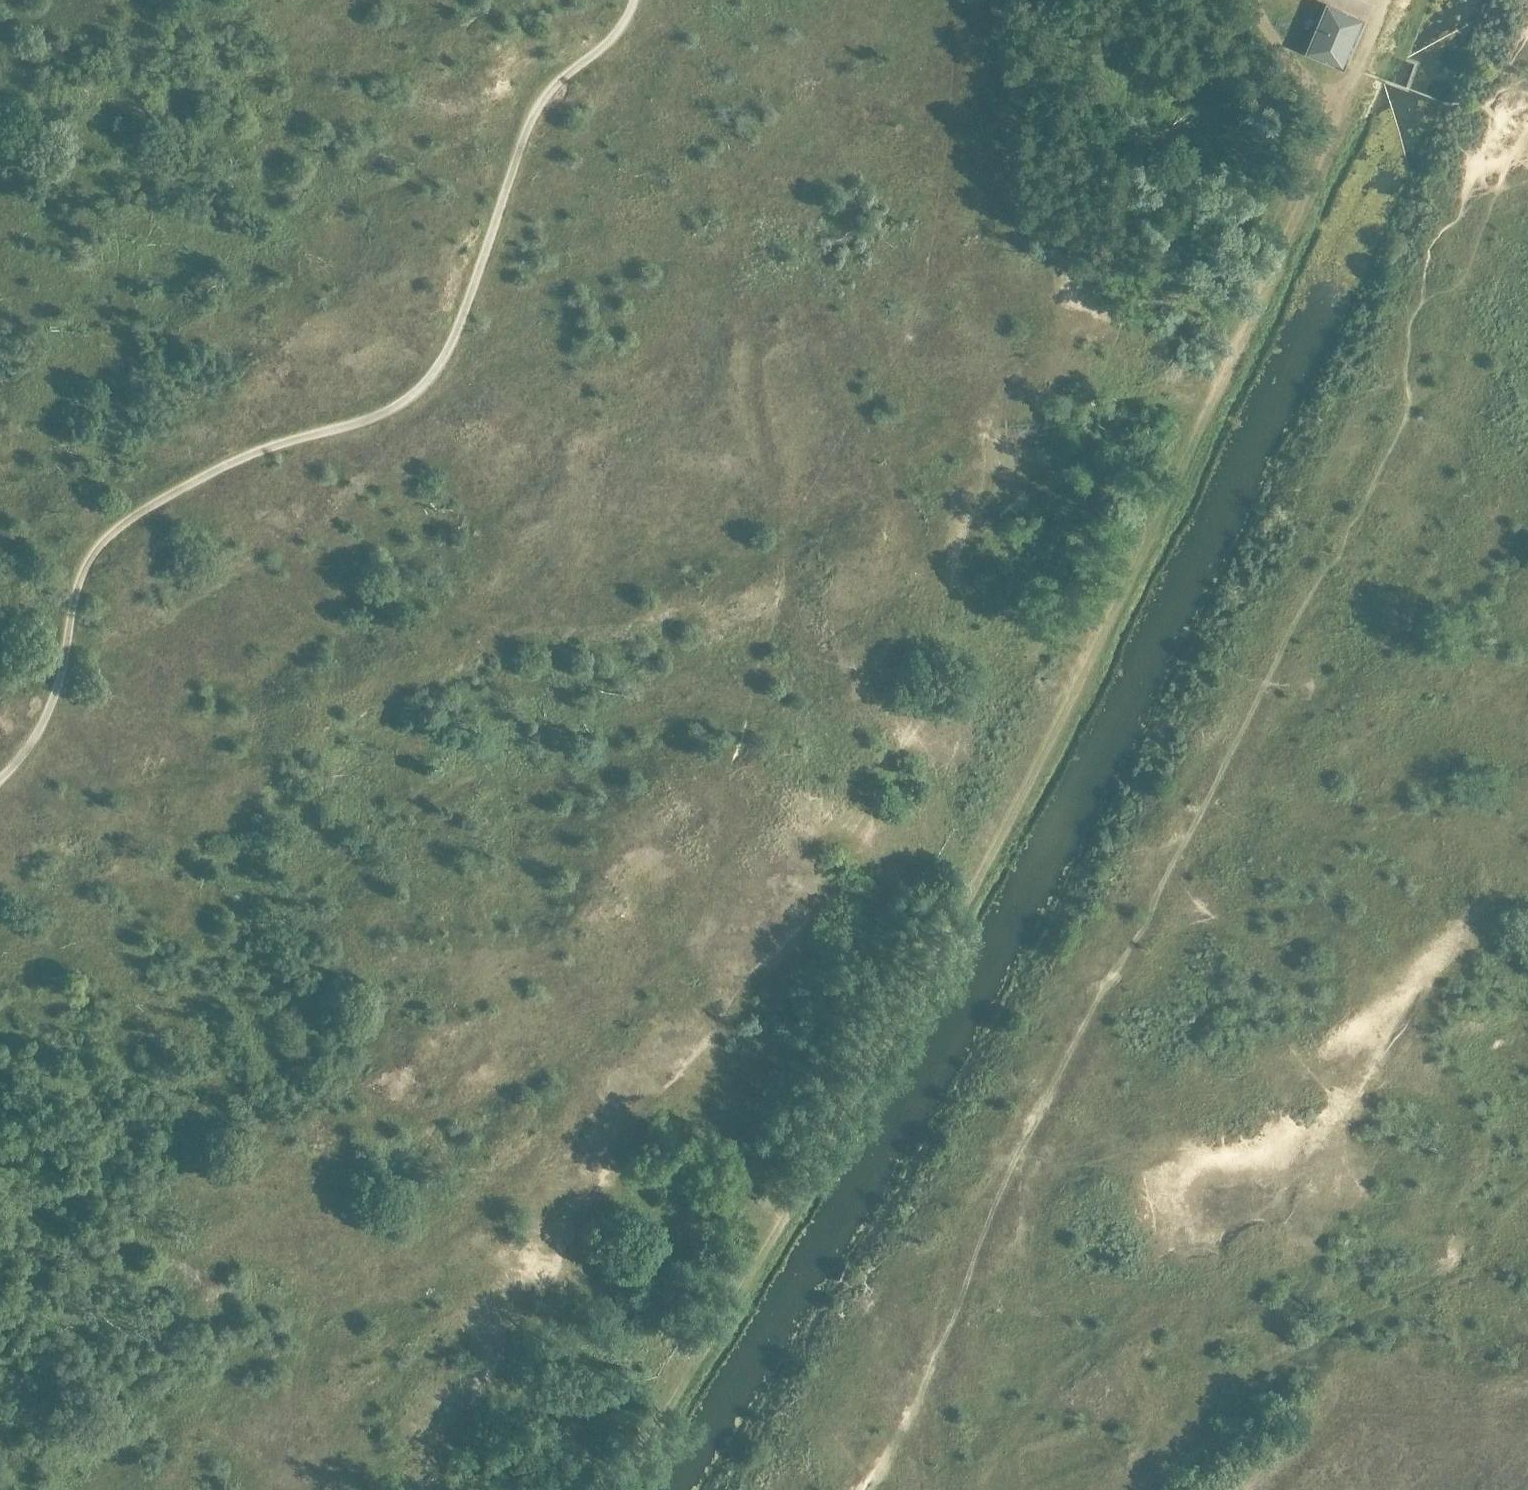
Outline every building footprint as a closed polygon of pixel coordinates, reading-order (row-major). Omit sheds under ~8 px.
[(1327,2),(1306,53),(1345,69),(1366,18),(1327,2)]
